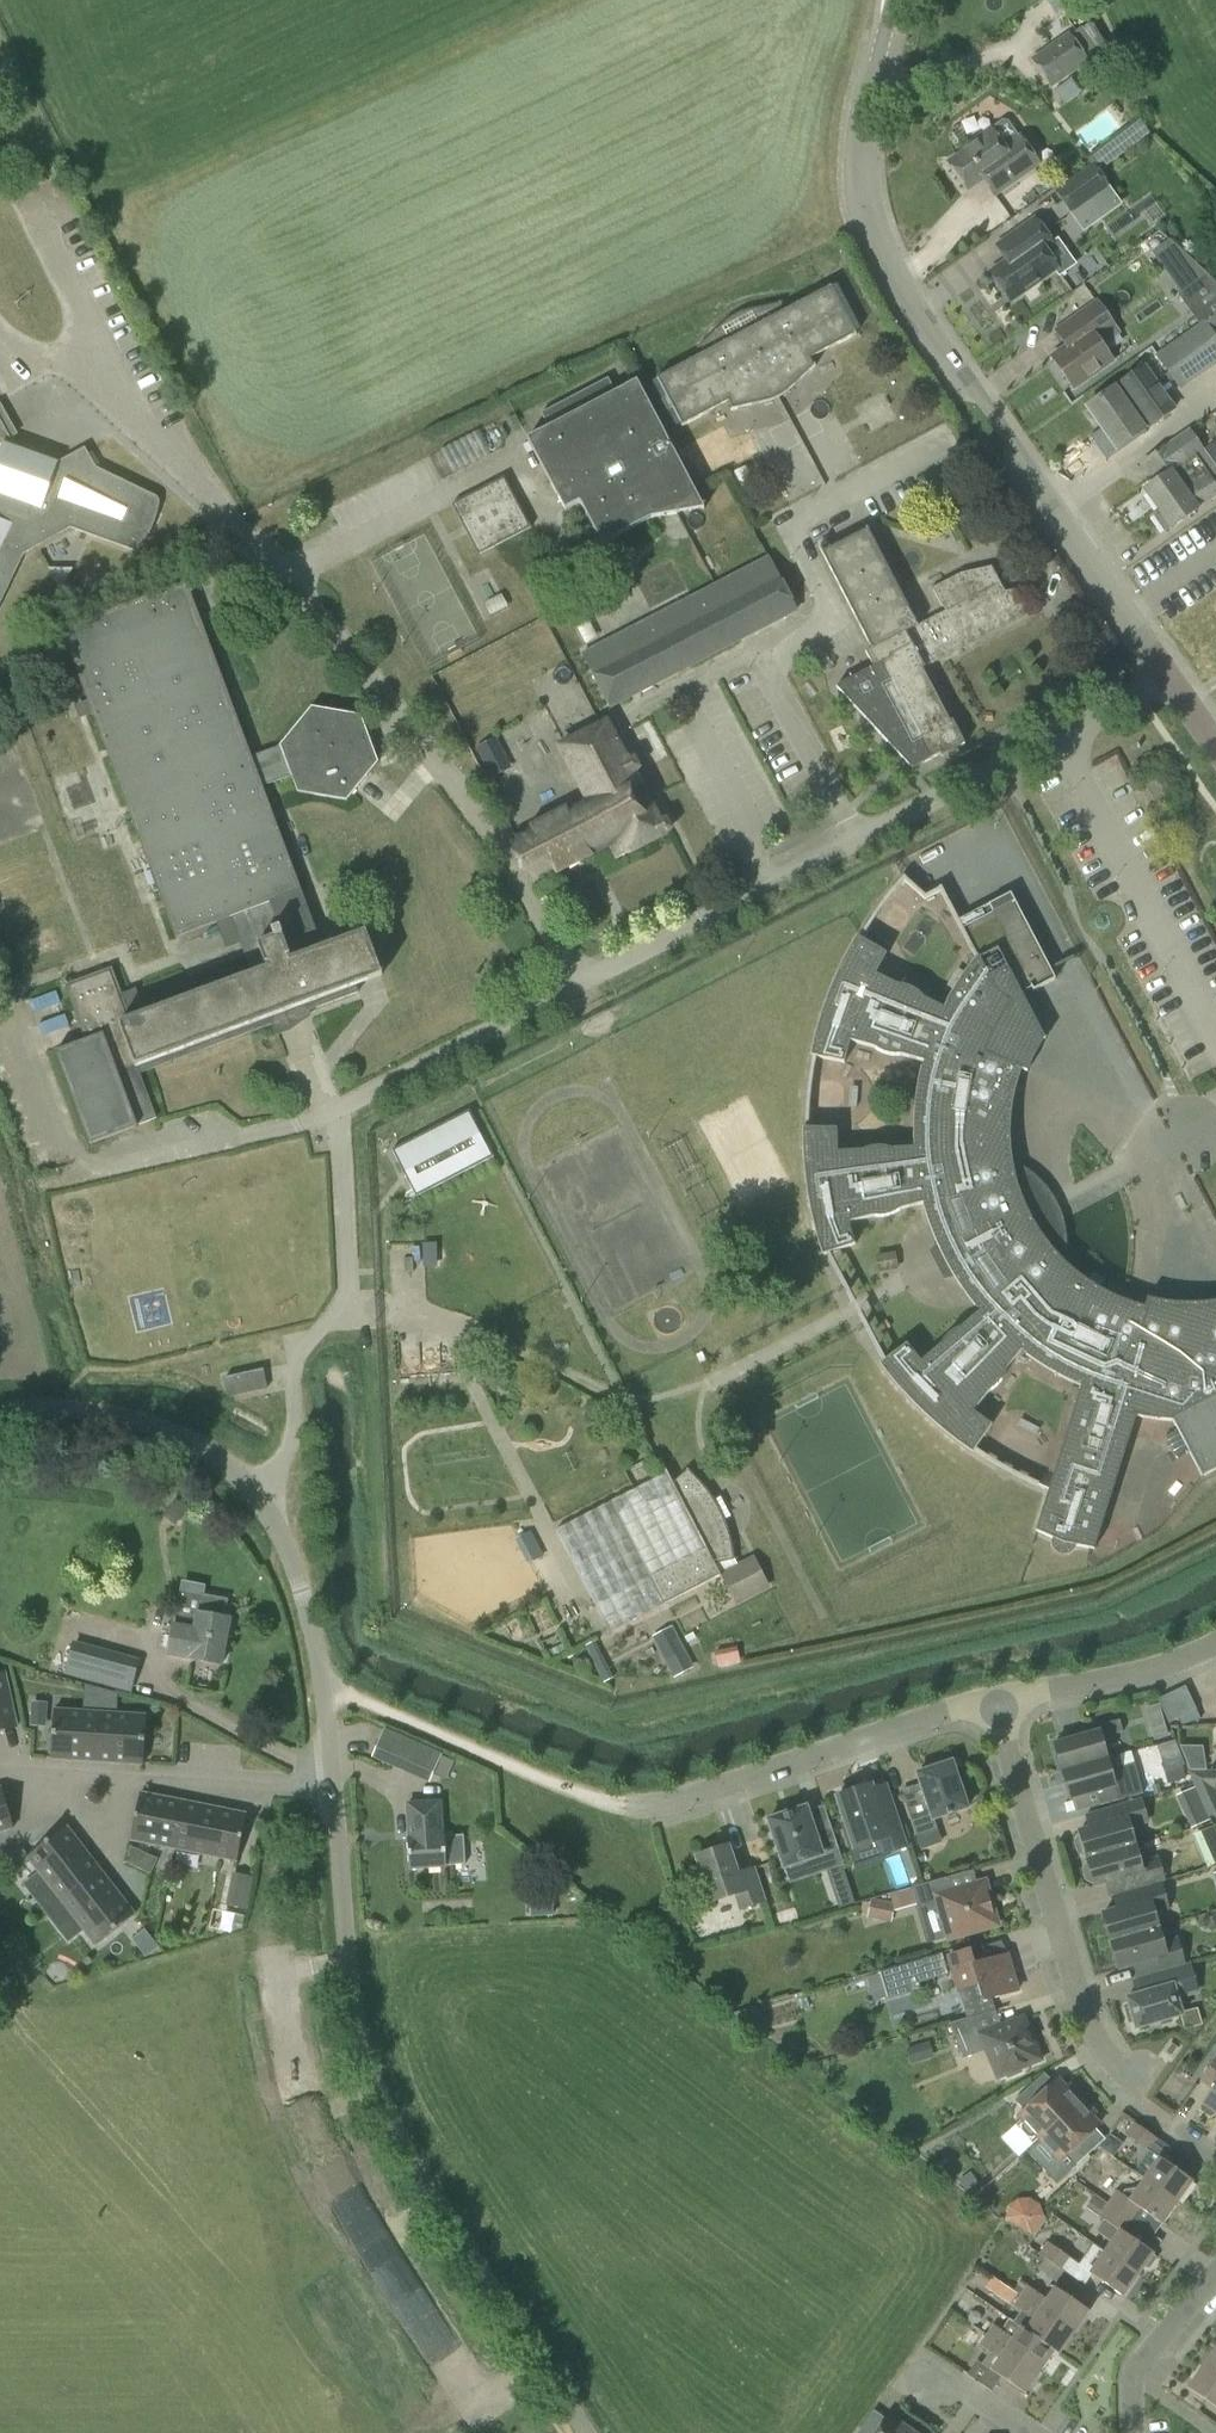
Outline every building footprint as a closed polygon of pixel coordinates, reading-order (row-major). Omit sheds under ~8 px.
[(1051,89),(1089,61),(1068,33),(1030,60),(1051,89)] [(1017,136),(1007,122),(1002,121),(962,150),(963,152),(947,163),(967,191),(982,181),(994,198),(1041,165),(1019,135),(1017,136)] [(1121,206),(1092,165),(1054,192),(1071,216),(1088,204),(1100,221),(1121,206)] [(1010,303),(1059,269),(1042,245),(1050,240),(1034,217),(993,246),(1005,262),(990,273),(1010,303)] [(1183,253),(1169,240),(1155,251),(1166,266),(1183,253)] [(834,294),(830,287),(786,310),(782,303),(749,310),(741,312),(734,316),(730,318),(721,325),(708,336),(696,348),(701,356),(656,379),(659,387),(655,389),(661,400),(660,401),(665,412),(672,409),(681,427),(728,402),(730,411),(768,402),(778,398),(787,392),(815,366),(811,358),(856,335),(846,316),(851,313),(846,302),(844,303),(838,292),(834,294)] [(1074,388),(1112,361),(1102,347),(1120,335),(1096,300),(1067,320),(1080,339),(1053,358),(1074,388)] [(1155,356),(1179,391),(1215,365),(1215,313),(1199,325),(1155,356)] [(1116,452),(1145,431),(1176,409),(1146,367),(1086,410),(1101,431),(1096,435),(1109,454),(1115,450),(1116,452)] [(615,393),(608,379),(541,414),(548,428),(527,439),(564,511),(579,502),(602,545),(651,519),(704,509),(637,382),(615,393)] [(95,467),(84,448),(57,464),(14,449),(14,448),(0,422),(0,605),(24,555),(27,553),(58,535),(71,529),(95,538),(133,551),(135,550),(139,549),(151,529),(150,529),(151,523),(144,519),(155,496),(95,467)] [(1199,511),(1198,510),(1215,498),(1215,469),(1188,429),(1141,463),(1156,484),(1144,492),(1159,514),(1154,517),(1165,533),(1171,528),(1172,530),(1199,511)] [(444,446),(452,471),(490,460),(482,435),(444,446)] [(504,478),(453,504),(480,555),(530,528),(504,478)] [(866,549),(857,539),(849,546),(834,554),(889,659),(835,687),(911,769),(940,755),(941,758),(965,745),(953,721),(950,722),(922,670),(1028,615),(1021,601),(1018,589),(1005,592),(992,567),(958,575),(932,589),(944,612),(918,626),(875,544),(866,549)] [(609,709),(795,614),(768,561),(582,656),(609,709)] [(251,757),(186,582),(60,630),(175,938),(230,918),(249,970),(129,1014),(112,968),(64,985),(85,1041),(54,1052),(89,1146),(138,1128),(137,1126),(156,1119),(137,1068),(382,977),(366,932),(323,948),(263,787),(291,777),(297,793),(347,801),(378,763),(361,716),(312,707),(280,746),(251,757)] [(626,763),(606,725),(559,749),(586,800),(514,837),(538,885),(610,847),(617,861),(666,835),(670,831),(666,823),(658,824),(633,776),(637,770),(633,762),(626,763)] [(491,779),(511,768),(496,739),(475,749),(491,779)] [(1157,809),(1171,801),(1157,775),(1143,783),(1157,809)] [(1003,881),(982,892),(986,899),(956,915),(977,957),(968,969),(959,980),(952,993),(944,1009),(923,999),(920,995),(917,992),(913,990),(907,988),(903,987),(898,986),(897,986),(875,974),(887,954),(857,937),(853,942),(846,955),(841,966),(834,981),(828,996),(823,1011),(817,1027),(812,1048),(810,1057),(844,1064),(849,1042),(874,1048),(878,1051),(882,1053),(888,1055),(893,1056),(896,1056),(902,1056),(924,1062),(921,1069),(919,1079),(916,1093),(914,1106),(913,1121),(913,1140),(914,1144),(914,1148),(891,1149),(885,1148),(881,1147),(875,1147),(869,1149),(861,1151),(838,1152),(837,1129),(802,1129),(802,1142),(803,1155),(804,1173),(806,1190),(809,1209),(813,1224),(816,1238),(822,1256),(855,1245),(849,1224),(873,1217),(878,1218),(882,1217),(886,1217),(890,1215),(894,1214),(901,1210),(923,1204),(924,1211),(924,1214),(929,1228),(937,1247),(944,1260),(951,1274),(967,1298),(975,1307),(976,1307),(980,1312),(961,1327),(956,1329),(952,1332),(948,1335),(944,1339),(942,1342),(940,1346),(921,1362),(907,1344),(879,1365),(885,1373),(899,1390),(924,1415),(946,1434),(962,1447),(972,1454),(992,1425),(973,1412),(989,1392),(993,1390),(996,1387),(999,1384),(1002,1380),(1004,1376),(1006,1373),(1007,1369),(1021,1352),(1026,1356),(1025,1356),(1033,1362),(1044,1369),(1054,1375),(1068,1382),(1088,1391),(1090,1391),(1035,1532),(1055,1541),(1055,1543),(1055,1544),(1055,1545),(1055,1546),(1056,1547),(1056,1548),(1057,1549),(1058,1550),(1059,1551),(1060,1551),(1061,1552),(1062,1552),(1064,1552),(1065,1552),(1067,1551),(1068,1551),(1069,1550),(1070,1549),(1071,1548),(1072,1546),(1093,1551),(1135,1417),(1145,1419),(1153,1420),(1163,1421),(1172,1422),(1201,1478),(1215,1470),(1215,1302),(1213,1302),(1208,1303),(1201,1304),(1190,1304),(1187,1304),(1179,1304),(1169,1303),(1167,1303),(1158,1301),(1152,1300),(1147,1299),(1145,1307),(1131,1303),(1113,1296),(1096,1287),(1081,1277),(1064,1262),(1052,1249),(1049,1246),(1066,1237),(1035,1177),(1016,1182),(1014,1172),(1011,1155),(1010,1140),(1010,1122),(1012,1103),(1017,1085),(1022,1071),(1027,1072),(1029,1067),(1031,1062),(1034,1057),(1034,1056),(1036,1052),(1041,1044),(1043,1040),(1044,1040),(1045,1040),(1013,978),(1024,973),(1026,976),(1047,965),(1003,881)] [(71,1019),(51,1023),(55,1046),(75,1042),(71,1019)] [(469,1111),(393,1151),(416,1197),(493,1157),(469,1111)] [(878,1273),(897,1270),(895,1253),(875,1256),(878,1273)] [(268,1388),(264,1370),(225,1379),(229,1397),(268,1388)] [(992,1436),(983,1449),(999,1462),(1008,1449),(992,1436)] [(718,1565),(734,1562),(730,1541),(724,1521),(714,1503),(701,1486),(687,1471),(675,1482),(671,1483),(665,1471),(663,1472),(664,1474),(555,1531),(609,1635),(718,1578),(719,1579),(721,1579),(715,1567),(718,1565)] [(521,1552),(537,1545),(531,1533),(515,1540),(521,1552)] [(736,1606),(769,1588),(753,1556),(720,1573),(722,1578),(721,1578),(736,1606)] [(224,1618),(227,1600),(202,1595),(199,1613),(197,1613),(196,1617),(177,1613),(170,1647),(168,1656),(201,1663),(199,1671),(218,1675),(220,1666),(221,1667),(231,1619),(224,1618)] [(664,1660),(683,1650),(671,1627),(652,1637),(664,1660)] [(97,1681),(105,1655),(74,1646),(67,1672),(97,1681)] [(741,1650),(718,1656),(721,1667),(744,1662),(741,1650)] [(130,1690),(138,1664),(105,1655),(97,1681),(130,1690)] [(5,1674),(0,1675),(0,1732),(17,1728),(5,1674)] [(1168,1723),(1196,1710),(1185,1686),(1157,1700),(1168,1723)] [(47,1758),(97,1761),(100,1713),(50,1710),(47,1758)] [(146,1716),(100,1713),(97,1761),(143,1764),(146,1716)] [(1108,1759),(1102,1738),(1123,1732),(1120,1720),(1091,1727),(1093,1733),(1054,1745),(1062,1772),(1108,1759)] [(1163,1721),(1152,1724),(1156,1741),(1168,1737),(1163,1721)] [(430,1777),(439,1755),(384,1731),(374,1753),(430,1777)] [(1175,1741),(1158,1746),(1165,1771),(1181,1766),(1184,1765),(1175,1741)] [(1188,1742),(1188,1771),(1215,1771),(1215,1742),(1188,1742)] [(1133,1764),(1122,1767),(1119,1756),(1108,1759),(1062,1772),(1070,1800),(1097,1792),(1101,1806),(1142,1794),(1133,1764)] [(948,1763),(947,1760),(932,1765),(933,1768),(917,1774),(923,1792),(904,1798),(917,1838),(938,1831),(934,1820),(968,1808),(952,1762),(948,1763)] [(1188,1771),(1207,1817),(1215,1817),(1215,1793),(1215,1790),(1215,1771),(1188,1771)] [(880,1812),(871,1786),(837,1797),(846,1823),(841,1824),(848,1846),(853,1844),(855,1849),(877,1842),(882,1855),(908,1846),(895,1807),(880,1812)] [(13,1828),(1,1787),(0,1787),(0,1832),(13,1828)] [(1179,1796),(1185,1809),(1200,1802),(1194,1789),(1179,1796)] [(131,1840),(174,1849),(184,1802),(140,1793),(131,1840)] [(1087,1859),(1135,1846),(1130,1827),(1147,1822),(1141,1799),(1087,1815),(1091,1829),(1079,1832),(1087,1859)] [(442,1836),(439,1801),(407,1804),(409,1838),(407,1839),(409,1869),(465,1866),(463,1835),(442,1836)] [(184,1802),(174,1849),(237,1862),(246,1814),(184,1802)] [(817,1837),(807,1807),(768,1820),(784,1868),(812,1859),(817,1874),(843,1865),(831,1832),(817,1837)] [(1215,1854),(1215,1841),(1210,1826),(1189,1833),(1200,1858),(1215,1854)] [(62,1902),(101,1871),(66,1827),(27,1858),(62,1902)] [(1138,1889),(1161,1883),(1164,1882),(1158,1859),(1141,1864),(1135,1846),(1087,1859),(1095,1887),(1131,1877),(1135,1890),(1138,1889)] [(737,1874),(728,1847),(696,1857),(711,1902),(735,1894),(740,1910),(764,1902),(753,1868),(737,1874)] [(128,1863),(136,1867),(141,1853),(131,1849),(128,1863)] [(62,1902),(96,1946),(135,1916),(101,1871),(62,1902)] [(251,1909),(257,1876),(234,1871),(227,1904),(251,1909)] [(949,1894),(944,1879),(912,1888),(918,1910),(940,1903),(950,1938),(996,1925),(984,1884),(949,1894)] [(1111,1942),(1159,1928),(1155,1914),(1169,1910),(1161,1883),(1138,1889),(1142,1903),(1103,1914),(1111,1942)] [(890,1923),(894,1904),(871,1899),(867,1918),(890,1923)] [(1162,1972),(1185,1965),(1177,1938),(1163,1942),(1159,1928),(1111,1942),(1119,1969),(1158,1958),(1162,1972)] [(160,1949),(145,1931),(132,1941),(147,1959),(160,1949)] [(974,1965),(970,1951),(949,1957),(958,1990),(978,1984),(983,2001),(1018,1991),(1007,1956),(974,1965)] [(942,1977),(936,1956),(903,1965),(880,1972),(888,1999),(911,1993),(921,1990),(919,1984),(942,1977)] [(1185,1965),(1162,1972),(1160,1972),(1165,1987),(1127,1998),(1136,2029),(1182,2016),(1177,1999),(1188,1996),(1184,1983),(1194,1980),(1190,1964),(1185,1965)] [(1001,2026),(996,2011),(949,2024),(964,2059),(986,2050),(998,2079),(1042,2061),(1024,2017),(1001,2026)] [(1174,2108),(1208,2062),(1190,2049),(1156,2095),(1174,2108)] [(1199,2082),(1211,2090),(1200,2106),(1215,2116),(1215,2057),(1199,2082)] [(1039,2139),(1082,2100),(1069,2086),(1066,2089),(1058,2081),(1019,2116),(1039,2139)] [(1082,2100),(1039,2139),(1060,2161),(1065,2156),(1075,2167),(1088,2155),(1078,2144),(1099,2126),(1091,2117),(1095,2114),(1082,2100)] [(1144,2179),(1177,2203),(1193,2181),(1162,2159),(1167,2153),(1156,2145),(1159,2140),(1133,2122),(1124,2134),(1148,2152),(1151,2170),(1144,2179)] [(1162,2224),(1177,2203),(1144,2179),(1137,2189),(1125,2191),(1122,2195),(1116,2191),(1107,2204),(1133,2222),(1141,2210),(1162,2224)] [(1133,2222),(1107,2204),(1095,2195),(1086,2208),(1103,2220),(1095,2231),(1112,2243),(1105,2252),(1139,2276),(1154,2254),(1125,2234),(1133,2222)] [(1024,2218),(1018,2214),(1012,2224),(1033,2238),(1047,2216),(1024,2218)] [(1045,2259),(1044,2259),(1063,2273),(1072,2260),(1047,2242),(1039,2254),(1045,2259)] [(1139,2276),(1105,2252),(1098,2262),(1084,2251),(1075,2265),(1123,2297),(1139,2276)] [(1012,2303),(1019,2292),(994,2277),(987,2287),(1012,2303)] [(1021,2297),(1074,2334),(1089,2312),(1055,2288),(1047,2300),(1028,2287),(1021,2297)] [(1059,2354),(1074,2334),(1021,2297),(1014,2307),(1021,2312),(1013,2323),(1020,2328),(1021,2327),(1025,2331),(1059,2354)] [(1020,2328),(1013,2323),(1009,2320),(1001,2331),(994,2326),(987,2336),(1040,2372),(1054,2352),(1059,2355),(1059,2354),(1025,2331),(1021,2327),(1020,2328)] [(1025,2394),(1040,2372),(987,2336),(980,2346),(989,2352),(981,2364),(1025,2394)] [(1203,2367),(1215,2376),(1215,2348),(1203,2367)] [(1203,2367),(1188,2389),(1215,2408),(1215,2376),(1203,2367)] [(913,2429),(890,2413),(876,2432),(910,2432),(913,2429)]
